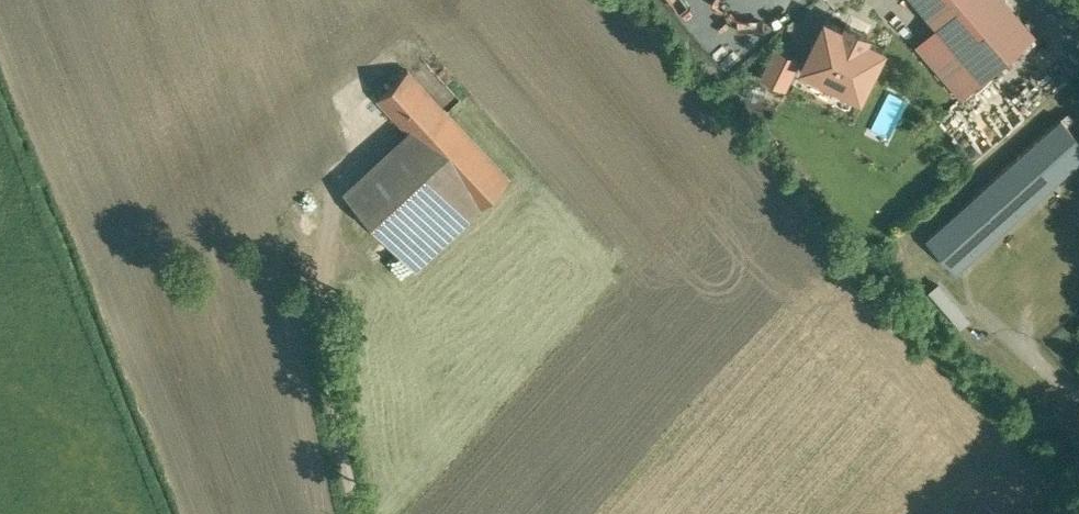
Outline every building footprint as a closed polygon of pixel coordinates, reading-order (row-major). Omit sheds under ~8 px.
[(1007,0),(918,0),(939,24),(918,43),(961,94),(1034,31),(1007,0)] [(825,16),(800,66),(860,97),(886,46),(869,37),(871,34),(843,20),(840,24),(825,16)] [(509,179),(408,70),(379,97),(421,141),(356,202),(365,212),(415,266),(509,179)] [(926,236),(955,269),(1078,160),(1078,137),(1061,117),(926,236)] [(365,212),(356,203),(349,209),(358,219),(365,212)]
